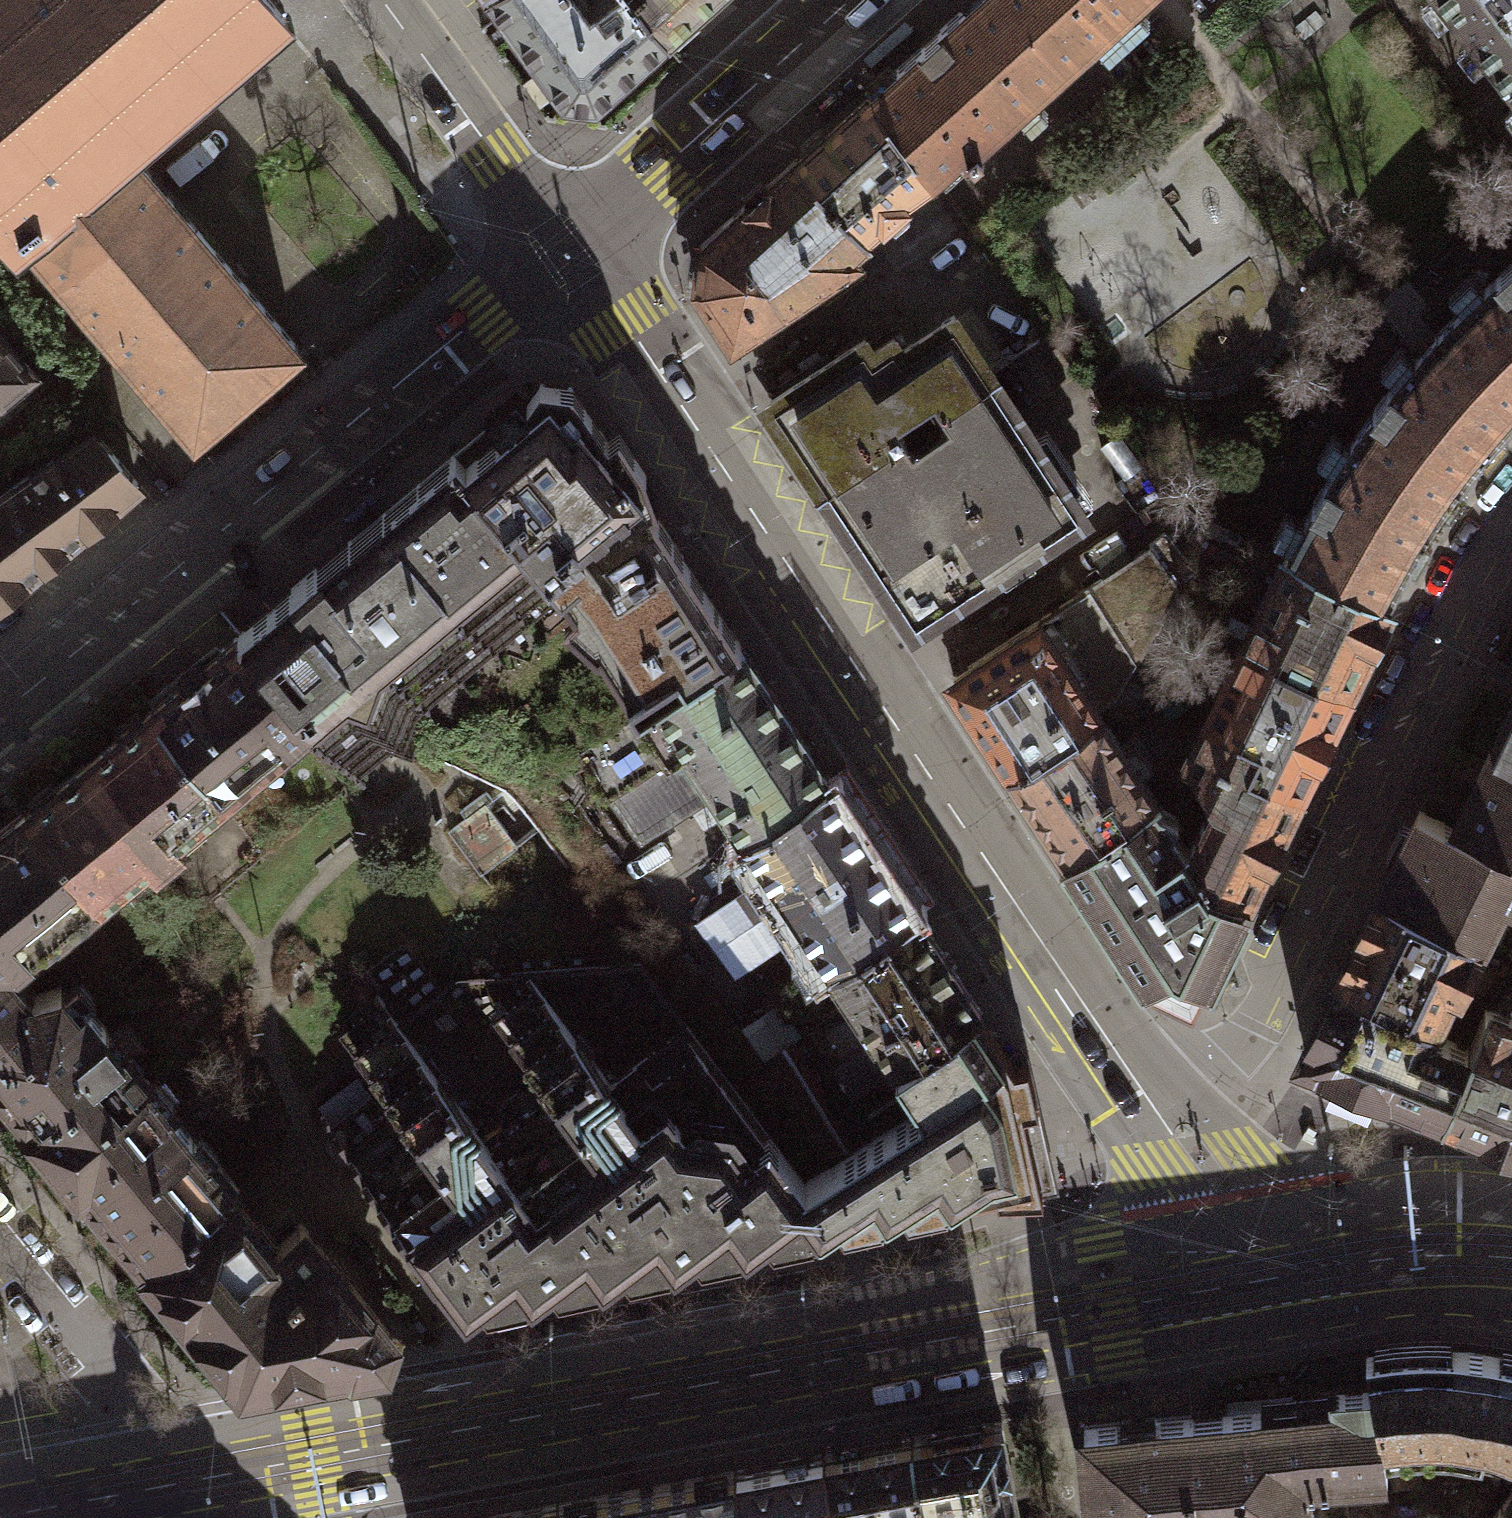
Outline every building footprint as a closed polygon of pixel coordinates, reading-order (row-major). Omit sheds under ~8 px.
[(270,0),(0,0),(0,223),(17,243),(25,236),(129,148),(284,17),(270,0)] [(565,95),(596,98),(666,34),(642,0),(496,0),(565,95)] [(666,34),(703,0),(642,0),(666,34)] [(1005,0),(972,0),(870,93),(932,175),(960,149),(965,155),(1064,65),(1005,0)] [(1064,65),(1137,0),(1005,0),(1064,65)] [(1507,81),(1511,77),(1511,0),(1444,0),(1507,81)] [(905,196),(932,175),(870,93),(797,158),(864,232),(882,218),(884,220),(908,200),(905,196)] [(129,148),(25,236),(195,436),(298,348),(129,148)] [(856,257),(851,250),(867,236),(864,232),(797,158),(701,245),(695,285),(732,339),(856,257)] [(1436,336),(1511,408),(1511,263),(1475,296),(1436,336)] [(770,397),(824,481),(904,429),(897,417),(933,394),(941,405),(992,372),(954,314),(901,348),(894,337),(873,350),(864,336),(770,397)] [(31,370),(0,334),(0,396),(31,370)] [(1373,412),(1462,479),(1477,459),(1508,423),(1511,418),(1511,408),(1436,336),(1425,348),(1403,373),(1386,395),(1373,412)] [(1085,509),(994,371),(992,372),(941,405),(949,418),(912,442),(904,429),(824,481),(915,619),(1085,509)] [(568,599),(637,710),(654,699),(740,644),(713,602),(633,479),(646,470),(619,429),(607,439),(572,385),(540,381),(522,406),(517,401),(451,456),(558,584),(556,586),(568,599)] [(1310,509),(1288,554),(1388,602),(1407,565),(1432,523),(1462,479),(1373,412),(1341,458),(1310,509)] [(93,429),(0,495),(0,597),(138,482),(93,429)] [(556,586),(558,584),(451,456),(267,609),(236,634),(237,636),(308,721),(343,762),(556,586)] [(1177,586),(1150,548),(953,677),(1011,766),(1097,710),(1097,709),(1116,696),(1177,586)] [(1288,554),(1246,640),(1346,688),(1388,602),(1288,554)] [(289,737),(308,721),(237,636),(152,707),(225,795),(291,740),(289,737)] [(1246,640),(1210,715),(1260,739),(1248,765),(1297,789),(1346,688),(1246,640)] [(734,821),(742,834),(827,778),(819,765),(811,753),(740,644),(654,699),(716,792),(726,808),(734,821)] [(641,841),(716,792),(654,699),(637,710),(577,749),(618,809),(641,841)] [(176,835),(225,795),(152,707),(25,811),(99,899),(148,859),(155,866),(183,844),(176,835)] [(1154,796),(1097,710),(1011,766),(1068,852),(1154,796)] [(1486,765),(1511,777),(1511,712),(1486,765)] [(1188,851),(1209,883),(1243,900),(1297,789),(1248,765),(1260,739),(1210,715),(1196,743),(1201,746),(1193,763),(1214,796),(1189,849),(1188,851)] [(1380,892),(1477,939),(1500,893),(1511,899),(1511,777),(1486,765),(1456,827),(1420,810),(1380,892)] [(804,927),(831,968),(916,912),(827,778),(742,834),(770,876),(804,927)] [(1068,852),(1157,987),(1193,1004),(1243,900),(1209,883),(1188,851),(1189,849),(1154,796),(1068,852)] [(99,899),(25,811),(0,832),(0,1022),(32,996),(9,967),(26,953),(29,957),(99,899)] [(735,971),(804,927),(770,876),(701,920),(735,971)] [(1380,892),(1339,977),(1432,1021),(1448,987),(1453,990),(1477,939),(1380,892)] [(855,1092),(896,1066),(980,1010),(916,912),(831,968),(851,997),(810,1024),(855,1092)] [(807,1182),(641,962),(512,971),(512,984),(491,986),(415,1043),(398,1020),(355,1052),(400,1111),(346,1152),(465,1310),(515,1273),(531,1295),(585,1255),(603,1279),(630,1259),(657,1239),(675,1263),(728,1223),(746,1246),(804,1204),(803,1203),(814,1195),(805,1183),(807,1182)] [(1306,1057),(1446,1112),(1471,1049),(1469,1048),(1427,1032),(1432,1021),(1339,977),(1304,1049),(1306,1057)] [(60,987),(32,996),(0,1022),(0,1083),(58,1154),(150,1080),(85,1001),(77,1008),(60,987)] [(799,1035),(777,1005),(744,1029),(765,1059),(799,1035)] [(1511,1138),(1511,1018),(1485,1008),(1469,1048),(1471,1049),(1446,1112),(1511,1138)] [(1029,1059),(1015,1062),(980,1010),(896,1066),(922,1106),(807,1182),(805,1183),(814,1195),(803,1203),(804,1204),(822,1229),(996,1190),(997,1196),(1043,1194),(1025,1107),(1039,1104),(1029,1059)] [(238,1187),(150,1080),(58,1154),(146,1262),(232,1192),(238,1187)] [(381,1354),(389,1331),(300,1222),(274,1244),(232,1192),(146,1262),(225,1358),(227,1367),(231,1374),(238,1379),(245,1382),(254,1382),(262,1380),(268,1375),(300,1369),(307,1375),(325,1372),(330,1363),(381,1354)] [(1368,1352),(1386,1450),(1406,1447),(1420,1446),(1437,1446),(1459,1447),(1478,1450),(1493,1453),(1508,1458),(1511,1455),(1511,1355),(1480,1349),(1450,1347),(1421,1346),(1387,1349),(1368,1352)] [(1388,1462),(1386,1450),(1368,1352),(1311,1363),(1315,1403),(1083,1426),(1092,1517),(1306,1517),(1301,1471),(1388,1462)] [(927,1517),(1020,1517),(1002,1421),(912,1438),(927,1517)] [(823,1454),(835,1517),(927,1517),(912,1438),(823,1454)] [(744,1517),(835,1517),(823,1454),(735,1470),(744,1517)] [(560,1517),(744,1517),(735,1470),(557,1503),(560,1517)] [(1491,1517),(1511,1517),(1511,1489),(1491,1517)]
